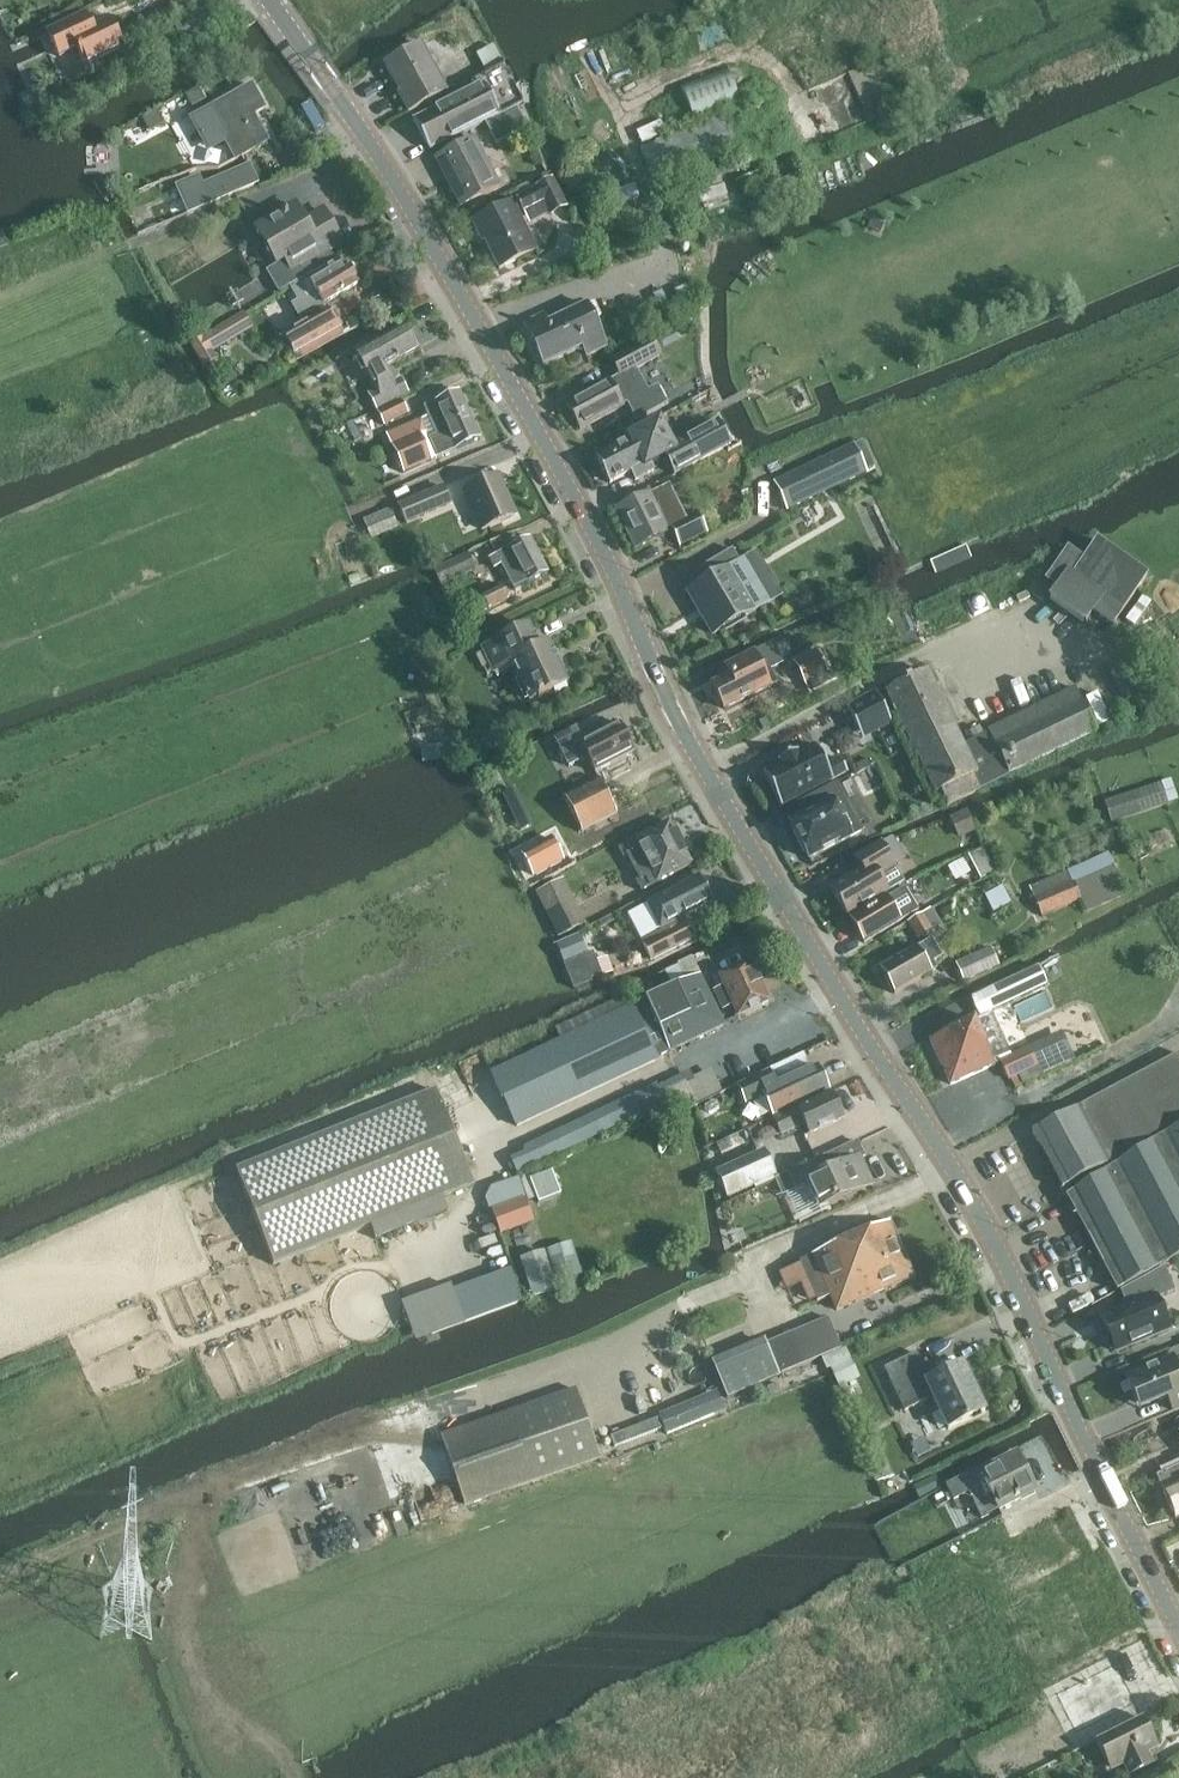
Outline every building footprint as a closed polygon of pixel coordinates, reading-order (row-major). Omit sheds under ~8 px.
[(84,67),(125,48),(111,19),(86,31),(78,16),(47,32),(53,46),(71,38),(84,67)] [(493,44),(476,54),(485,71),(502,62),(493,44)] [(409,113),(447,92),(421,45),(385,65),(400,92),(398,93),(409,113)] [(475,88),(413,120),(430,151),(485,123),(500,116),(516,108),(523,104),(512,84),(521,80),(509,58),(506,60),(502,62),(485,71),(470,79),(475,88)] [(869,120),(890,111),(869,64),(848,73),(869,120)] [(694,123),(741,105),(726,68),(680,86),(694,123)] [(235,161),(268,142),(253,116),(265,109),(252,86),(212,108),(223,127),(218,130),(222,138),(235,161)] [(198,88),(186,94),(192,107),(205,100),(198,88)] [(60,90),(46,97),(55,114),(69,107),(60,90)] [(500,116),(485,123),(496,144),(527,129),(516,108),(500,116)] [(158,109),(144,117),(151,129),(165,122),(158,109)] [(657,143),(641,149),(654,182),(738,150),(725,116),(657,141),(657,143)] [(661,121),(637,132),(642,144),(666,132),(661,121)] [(474,139),(436,159),(461,207),(482,196),(485,203),(502,194),(498,187),(499,187),(474,139)] [(199,177),(176,187),(189,216),(243,192),(260,185),(251,165),(203,186),(199,177)] [(520,194),(515,196),(529,223),(548,214),(549,215),(566,207),(554,180),(552,178),(551,178),(536,185),(534,181),(518,189),(520,194)] [(720,178),(696,185),(705,213),(729,205),(720,178)] [(635,188),(616,194),(620,205),(639,199),(635,188)] [(168,198),(149,206),(155,220),(174,213),(168,198)] [(536,251),(511,203),(473,223),(483,243),(485,242),(499,269),(536,251)] [(307,276),(335,259),(330,250),(343,243),(325,212),(306,223),(297,207),(257,231),(277,265),(285,260),(292,273),(301,267),(307,276)] [(307,276),(290,287),(298,300),(292,304),(305,325),(285,336),(295,354),(341,328),(327,302),(358,284),(355,280),(357,276),(354,271),(350,271),(347,266),(345,268),(341,262),(338,263),(335,259),(307,276)] [(692,282),(675,291),(680,302),(698,294),(692,282)] [(556,317),(571,351),(582,346),(586,356),(607,347),(593,318),(600,315),(594,302),(587,305),(586,304),(556,317)] [(244,315),(215,332),(192,345),(204,366),(216,359),(211,351),(251,328),(244,315)] [(542,364),(571,351),(556,317),(547,322),(544,315),(523,325),(542,364)] [(376,411),(408,393),(400,378),(392,383),(384,368),(418,350),(405,327),(356,354),(368,377),(369,376),(376,391),(368,396),(376,411)] [(627,405),(636,422),(668,405),(658,386),(648,391),(637,369),(660,357),(650,340),(612,360),(620,375),(567,404),(581,430),(627,405)] [(428,417),(386,436),(403,474),(479,440),(480,440),(481,440),(480,439),(459,391),(459,390),(458,391),(423,407),(428,417)] [(401,401),(377,413),(384,426),(408,414),(401,401)] [(630,440),(597,457),(611,483),(632,472),(636,480),(654,470),(652,465),(667,457),(676,473),(731,444),(718,421),(674,444),(660,420),(629,437),(630,439),(630,440)] [(353,422),(347,425),(355,440),(361,437),(353,422)] [(856,444),(775,483),(788,511),(870,472),(869,471),(857,445),(856,444)] [(468,491),(485,530),(516,516),(498,477),(468,491)] [(399,507),(407,526),(453,506),(444,487),(399,507)] [(649,494),(616,510),(635,549),(669,533),(668,532),(672,531),(679,545),(706,532),(698,515),(680,523),(663,488),(650,495),(649,494)] [(745,488),(739,490),(742,497),(748,495),(745,488)] [(364,521),(372,540),(398,529),(390,510),(364,521)] [(530,538),(489,559),(495,569),(501,566),(513,589),(548,572),(530,538)] [(1081,562),(1065,551),(1044,578),(1057,588),(1049,599),(1084,624),(1092,612),(1112,626),(1147,577),(1096,541),(1081,562)] [(967,547),(931,563),(936,572),(971,557),(967,547)] [(770,603),(746,561),(740,564),(732,550),(705,566),(712,579),(689,592),(714,635),(770,603)] [(468,553),(437,566),(432,568),(440,586),(476,570),(468,553)] [(509,599),(503,586),(482,596),(489,609),(509,599)] [(494,672),(511,664),(530,701),(566,683),(548,645),(539,649),(528,627),(483,649),(494,672)] [(728,678),(712,686),(724,710),(776,684),(769,670),(782,663),(773,645),(724,669),(728,678)] [(444,652),(430,654),(432,668),(446,666),(444,652)] [(815,652),(794,663),(805,684),(826,673),(815,652)] [(926,672),(886,691),(890,698),(899,718),(936,794),(941,792),(947,805),(979,790),(1009,776),(1009,774),(1095,732),(1075,691),(982,736),(978,729),(970,733),(973,740),(962,746),(926,672)] [(876,694),(846,709),(855,726),(862,738),(877,730),(891,723),(876,694)] [(576,729),(555,740),(570,768),(588,758),(596,773),(634,754),(619,725),(584,743),(576,729)] [(781,764),(763,774),(781,807),(832,780),(846,772),(838,757),(824,765),(814,746),(797,755),(796,753),(779,762),(781,764)] [(868,760),(856,765),(859,771),(871,765),(868,760)] [(582,833),(617,815),(598,779),(585,786),(576,790),(563,797),(582,833)] [(582,779),(573,784),(576,790),(585,786),(582,779)] [(1167,805),(1160,783),(1105,801),(1111,824),(1167,805)] [(811,813),(789,824),(808,859),(861,832),(836,784),(804,800),(811,813)] [(966,812),(954,817),(961,837),(974,832),(966,812)] [(627,845),(619,849),(624,858),(627,856),(634,868),(681,844),(680,843),(670,823),(627,845)] [(520,855),(530,877),(563,860),(552,838),(520,855)] [(847,916),(904,883),(881,843),(854,858),(862,870),(831,889),(847,916)] [(681,844),(634,868),(640,879),(636,881),(641,891),(649,887),(692,865),(681,844)] [(982,850),(968,857),(980,879),(993,872),(982,850)] [(1041,916),(1080,900),(1085,912),(1124,895),(1112,865),(1113,864),(1109,853),(1030,886),(1041,916)] [(647,906),(628,915),(644,945),(643,946),(650,960),(693,938),(683,918),(711,903),(698,877),(663,896),(646,905),(647,906)] [(557,881),(536,893),(547,914),(558,935),(580,924),(568,903),(557,881)] [(918,910),(905,887),(850,920),(863,943),(918,910)] [(1001,887),(985,895),(993,912),(1009,905),(1001,887)] [(941,924),(932,908),(908,922),(917,939),(941,924)] [(580,934),(556,944),(564,963),(588,952),(580,934)] [(916,948),(879,970),(894,995),(936,970),(932,963),(942,957),(933,942),(932,943),(931,941),(917,949),(916,948)] [(963,983),(999,967),(990,949),(955,965),(963,983)] [(592,954),(564,966),(575,989),(603,977),(592,954)] [(672,989),(700,976),(692,958),(679,964),(680,966),(665,973),(672,989)] [(750,961),(718,976),(723,987),(717,990),(726,1009),(732,1006),(738,1018),(770,1003),(750,961)] [(992,1014),(1045,989),(1048,988),(1039,968),(1035,970),(970,1001),(978,1018),(979,1020),(992,1014)] [(672,989),(631,1008),(655,1058),(668,1052),(724,1025),(700,976),(672,989)] [(561,1041),(492,1074),(517,1126),(656,1060),(655,1058),(631,1008),(626,997),(556,1030),(561,1041)] [(976,1019),(930,1040),(951,1086),(997,1065),(996,1063),(1000,1062),(1012,1056),(992,1014),(979,1020),(978,1018),(976,1019)] [(1012,1056),(1000,1062),(1009,1080),(1036,1067),(1028,1049),(1012,1056)] [(1031,1132),(1062,1190),(1067,1187),(1071,1194),(1066,1197),(1117,1291),(1163,1265),(1178,1256),(1178,1055),(1178,1054),(1031,1132)] [(763,1095),(773,1117),(829,1091),(818,1066),(777,1085),(770,1071),(737,1086),(745,1103),(763,1095)] [(690,1072),(680,1076),(691,1100),(692,1104),(719,1092),(710,1071),(692,1078),(690,1072)] [(680,1076),(657,1087),(664,1103),(667,1109),(668,1110),(691,1100),(680,1076)] [(656,1083),(524,1146),(526,1150),(533,1165),(635,1117),(638,1123),(667,1109),(664,1103),(657,1087),(656,1083)] [(437,1092),(236,1171),(273,1265),(370,1226),(375,1240),(448,1211),(442,1198),(474,1185),(437,1092)] [(805,1126),(809,1135),(842,1120),(831,1096),(798,1111),(776,1122),(782,1136),(805,1126)] [(860,1159),(864,1157),(858,1142),(779,1178),(785,1192),(807,1183),(819,1208),(872,1185),(860,1159)] [(533,1165),(526,1150),(510,1158),(517,1173),(533,1165)] [(728,1198),(774,1177),(763,1152),(717,1173),(728,1198)] [(491,1195),(484,1197),(489,1210),(526,1197),(528,1202),(536,1199),(538,1202),(561,1194),(552,1170),(537,1176),(534,1169),(518,1176),(519,1178),(489,1188),(491,1195)] [(525,1201),(491,1213),(500,1237),(533,1225),(525,1201)] [(889,1223),(799,1262),(816,1302),(831,1295),(837,1311),(913,1278),(889,1223)] [(572,1243),(548,1250),(558,1282),(582,1275),(572,1243)] [(542,1253),(519,1260),(531,1298),(554,1290),(542,1253)] [(510,1270),(452,1291),(464,1324),(522,1303),(510,1270)] [(1128,1308),(1102,1319),(1108,1334),(1105,1335),(1110,1349),(1114,1348),(1116,1353),(1169,1331),(1156,1299),(1174,1292),(1164,1270),(1122,1292),(1128,1308)] [(450,1285),(401,1303),(415,1342),(464,1324),(452,1291),(450,1285)] [(828,1318),(767,1344),(780,1375),(822,1357),(841,1349),(828,1318)] [(725,1401),(772,1381),(776,1379),(761,1345),(710,1367),(725,1401)] [(841,1349),(822,1357),(828,1371),(832,1369),(840,1387),(857,1379),(843,1348),(841,1349)] [(884,1369),(905,1412),(933,1398),(948,1430),(985,1412),(962,1365),(930,1381),(917,1354),(884,1369)] [(1173,1359),(1126,1378),(1137,1403),(1155,1395),(1157,1402),(1167,1398),(1173,1411),(1178,1408),(1178,1374),(1173,1359)] [(462,1504),(599,1457),(576,1390),(441,1437),(462,1504)] [(717,1391),(658,1415),(667,1435),(725,1411),(717,1391)] [(978,1469),(946,1486),(946,1487),(953,1501),(968,1494),(981,1519),(998,1510),(1034,1491),(1017,1458),(982,1476),(978,1469)] [(1157,1477),(1175,1518),(1178,1517),(1178,1467),(1157,1477)] [(1047,1573),(1036,1578),(1040,1587),(1051,1582),(1047,1573)] [(1143,1719),(1096,1743),(1109,1768),(1121,1762),(1129,1777),(1153,1765),(1145,1750),(1156,1744),(1143,1719)] [(1057,1745),(1057,1744),(1054,1746),(1051,1742),(1027,1754),(1035,1771),(1064,1758),(1092,1744),(1085,1731),(1057,1745)] [(1167,1766),(1143,1777),(1173,1777),(1167,1766)]
